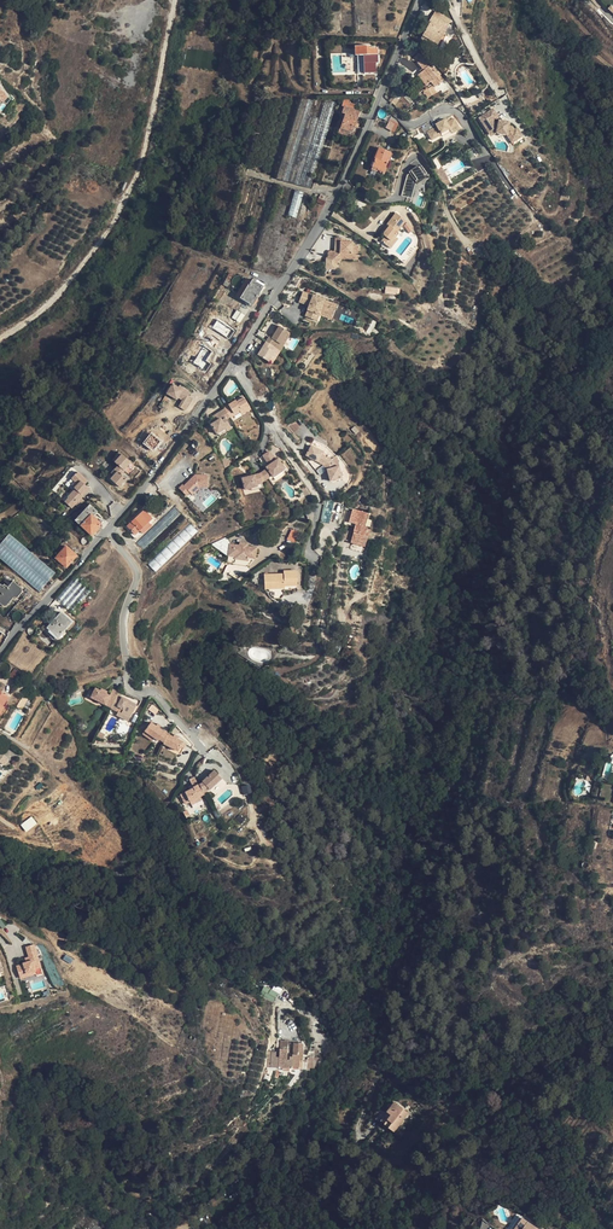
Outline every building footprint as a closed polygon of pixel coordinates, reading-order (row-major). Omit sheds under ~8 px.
[(435,11),(432,16),(448,25),(451,20),(435,11)] [(429,24),(422,36),(438,44),(439,42),(443,34),(448,25),(432,16),(428,24),(429,24)] [(422,36),(420,39),(436,48),(438,44),(422,36)] [(357,73),(376,72),(375,63),(378,62),(377,48),(369,48),(369,46),(355,46),(355,55),(357,55),(357,73)] [(424,56),(417,61),(422,68),(424,70),(421,72),(418,75),(426,85),(431,82),(435,87),(443,80),(424,56)] [(427,88),(423,90),(428,97),(436,92),(432,86),(428,89),(427,88)] [(2,97),(6,100),(10,95),(0,88),(0,100),(2,97)] [(313,101),(288,182),(299,185),(325,101),(314,98),(313,101)] [(325,101),(299,185),(310,188),(337,102),(326,99),(325,101)] [(345,114),(340,128),(353,132),(354,127),(356,123),(360,111),(353,109),(355,104),(349,102),(349,100),(344,99),(342,106),(344,107),(341,113),(345,114)] [(494,107),(478,117),(490,137),(499,132),(502,136),(506,134),(513,144),(524,137),(518,126),(514,129),(507,116),(502,119),(494,107)] [(442,133),(450,129),(451,132),(452,133),(460,129),(454,118),(447,122),(445,119),(436,124),(437,126),(428,132),(432,140),(442,134),(442,133)] [(391,119),(386,128),(395,132),(399,123),(391,119)] [(339,133),(351,137),(353,132),(340,128),(339,133)] [(375,159),(372,166),(377,169),(376,171),(383,174),(387,163),(386,163),(390,152),(379,148),(374,158),(375,159)] [(444,181),(449,178),(441,163),(436,166),(444,181)] [(295,189),(287,216),(296,218),(304,192),(295,189)] [(384,232),(384,233),(384,234),(384,235),(384,236),(385,236),(381,241),(391,249),(398,238),(396,237),(399,233),(397,231),(406,221),(396,213),(387,224),(387,225),(389,226),(384,232)] [(407,222),(404,225),(409,233),(413,231),(407,222)] [(416,236),(398,259),(404,263),(417,247),(416,246),(417,243),(417,239),(416,236)] [(358,259),(358,246),(352,246),(352,242),(345,241),(345,238),(336,238),(335,243),(338,243),(337,252),(334,254),(333,252),(331,251),(329,251),(328,253),(328,254),(328,255),(328,256),(326,258),(326,264),(331,264),(334,261),(336,263),(342,258),(358,259)] [(225,281),(230,283),(234,275),(229,272),(225,281)] [(246,279),(236,295),(247,302),(249,299),(254,302),(264,286),(252,279),(251,282),(246,279)] [(385,286),(385,293),(399,295),(400,289),(385,286)] [(332,320),(338,304),(304,289),(298,302),(308,306),(304,316),(318,322),(321,315),(332,320)] [(225,291),(204,323),(220,333),(241,302),(225,291)] [(245,315),(237,310),(232,318),(239,322),(245,315)] [(220,333),(204,323),(177,363),(192,374),(220,333)] [(269,336),(266,341),(273,346),(276,348),(280,350),(283,345),(280,344),(288,331),(276,324),(273,330),(275,332),(274,335),(272,338),(269,336)] [(288,331),(280,344),(283,345),(291,333),(288,331)] [(266,341),(258,355),(268,361),(274,352),(271,350),(273,346),(266,341)] [(189,392),(183,388),(182,390),(178,387),(172,384),(166,394),(173,397),(174,395),(178,397),(183,400),(179,407),(184,410),(191,399),(187,396),(189,392)] [(224,408),(224,409),(229,416),(230,418),(235,415),(234,413),(239,410),(241,409),(245,410),(250,407),(245,399),(238,404),(236,401),(236,400),(224,408)] [(211,424),(217,433),(218,433),(226,428),(225,427),(229,424),(226,419),(229,416),(224,409),(217,414),(218,416),(214,418),(210,421),(212,424),(211,424)] [(291,425),(296,431),(301,427),(297,421),(291,425)] [(311,445),(306,455),(324,465),(331,459),(327,457),(322,454),(323,452),(311,445)] [(269,451),(263,456),(269,465),(266,467),(267,468),(263,471),(268,478),(272,475),(273,476),(285,468),(278,459),(275,460),(269,451)] [(117,459),(114,462),(118,465),(121,468),(123,470),(131,462),(122,454),(117,459)] [(327,469),(330,481),(342,478),(339,466),(335,467),(332,458),(331,459),(324,465),(325,470),(327,469)] [(222,460),(224,468),(232,464),(230,461),(225,459),(222,460)] [(118,465),(111,473),(113,476),(118,471),(121,468),(118,465)] [(273,476),(274,478),(285,469),(285,468),(273,476)] [(113,476),(110,479),(119,487),(127,479),(122,474),(118,471),(113,476)] [(260,474),(262,482),(268,478),(263,471),(260,474)] [(77,472),(71,478),(75,481),(78,484),(75,487),(74,488),(75,489),(67,497),(68,498),(65,502),(71,508),(75,504),(78,507),(84,500),(81,497),(83,496),(83,495),(81,494),(87,487),(85,484),(87,481),(77,472)] [(184,486),(183,485),(180,487),(188,495),(191,491),(194,494),(201,487),(208,487),(208,474),(196,474),(184,486)] [(242,478),(245,489),(251,487),(257,486),(256,484),(262,483),(262,482),(260,474),(242,478)] [(76,520),(92,535),(96,530),(95,529),(96,528),(97,529),(101,524),(93,516),(97,511),(90,505),(76,520)] [(351,543),(361,546),(364,535),(365,535),(368,527),(365,526),(369,513),(351,508),(347,524),(355,526),(354,531),(351,543)] [(127,526),(131,530),(129,531),(136,539),(157,520),(154,517),(152,518),(145,510),(127,526)] [(298,532),(291,529),(288,539),(294,541),(298,532)] [(55,573),(9,533),(1,543),(47,582),(55,573)] [(1,543),(0,544),(0,558),(40,591),(47,582),(1,543)] [(240,545),(231,544),(229,556),(235,557),(250,559),(250,558),(256,559),(258,547),(248,546),(240,545)] [(66,546),(55,558),(66,567),(76,555),(66,546)] [(171,557),(163,550),(149,563),(157,571),(171,557)] [(284,570),(284,573),(265,573),(265,588),(285,587),(285,585),(299,584),(298,569),(284,570)] [(22,589),(13,581),(6,589),(0,584),(0,591),(2,593),(0,596),(0,600),(5,604),(13,595),(15,597),(22,589)] [(22,589),(15,597),(13,595),(5,604),(0,600),(0,604),(3,606),(5,606),(6,606),(13,597),(14,598),(15,598),(16,598),(17,597),(22,591),(22,589)] [(52,622),(48,627),(58,637),(72,621),(61,612),(57,617),(58,619),(54,623),(52,622)] [(11,676),(16,679),(20,672),(15,669),(11,676)] [(100,690),(95,688),(90,697),(111,708),(117,695),(118,692),(112,690),(110,695),(107,693),(100,690)] [(0,692),(0,714),(4,707),(3,706),(9,697),(0,692)] [(137,705),(117,695),(111,708),(108,712),(114,715),(116,710),(118,706),(123,709),(121,713),(118,711),(116,715),(128,721),(137,705)] [(26,702),(22,699),(18,706),(23,709),(26,702)] [(156,726),(151,722),(145,731),(154,738),(158,741),(160,739),(164,742),(168,734),(165,731),(165,732),(160,728),(156,726)] [(154,738),(145,731),(142,733),(152,741),(154,738)] [(173,737),(168,734),(164,742),(163,743),(178,751),(180,746),(184,748),(186,744),(177,739),(173,737)] [(203,783),(200,785),(203,792),(210,789),(222,778),(214,770),(208,776),(204,780),(202,782),(203,783)] [(203,792),(200,785),(199,785),(195,777),(190,780),(192,786),(193,788),(190,790),(181,795),(185,803),(190,801),(200,796),(204,794),(203,792)] [(250,785),(244,787),(246,794),(252,792),(250,785)] [(202,799),(200,796),(190,801),(191,805),(202,799)] [(241,815),(237,819),(242,823),(246,819),(241,815)] [(27,831),(38,823),(33,816),(22,824),(27,831)] [(30,956),(26,957),(27,961),(23,962),(24,964),(18,965),(21,978),(37,973),(38,975),(44,973),(35,944),(27,946),(30,956)] [(74,959),(67,954),(64,959),(72,963),(74,959)] [(261,995),(275,1001),(278,992),(265,986),(261,995)] [(271,1068),(290,1069),(290,1066),(290,1060),(287,1059),(288,1042),(280,1041),(280,1057),(276,1057),(276,1052),(272,1051),(271,1068)] [(290,1060),(290,1066),(300,1067),(300,1061),(303,1061),(304,1044),(294,1043),(294,1054),(293,1054),(293,1057),(290,1056),(290,1060)] [(314,1051),(309,1051),(306,1070),(310,1070),(310,1068),(315,1068),(314,1051)] [(409,1113),(395,1102),(388,1112),(391,1115),(384,1124),(394,1131),(409,1113)] [(391,1115),(388,1112),(380,1121),(384,1124),(391,1115)] [(522,1218),(518,1223),(523,1227),(522,1228),(539,1228),(522,1218)]
